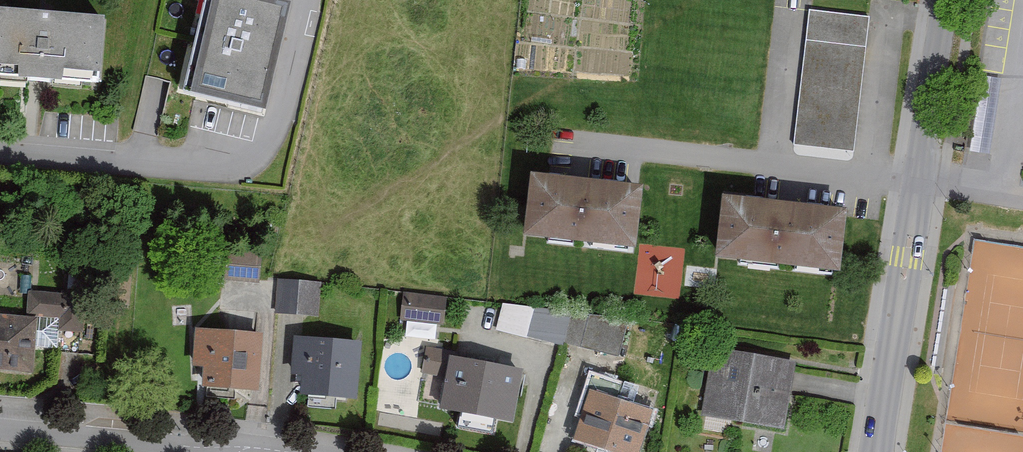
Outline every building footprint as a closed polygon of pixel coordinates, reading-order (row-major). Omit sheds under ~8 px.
[(231,0),(216,0),(194,100),(262,116),(269,117),(292,14),(231,0)] [(871,21),(809,14),(793,151),(855,158),(871,21)] [(112,26),(0,18),(0,83),(107,90),(112,26)] [(644,258),(651,196),(542,185),(535,246),(644,258)] [(855,218),(731,205),(725,266),(848,279),(855,218)] [(321,287),(280,283),(277,315),(317,319),(321,287)] [(85,299),(29,293),(26,315),(59,319),(58,331),(81,334),(85,299)] [(446,303),(402,297),(399,323),(443,328),(446,303)] [(628,324),(503,306),(496,333),(564,351),(565,347),(618,361),(628,324)] [(39,321),(0,317),(0,373),(33,376),(39,321)] [(266,336),(196,333),(194,369),(207,369),(206,389),(263,392),(266,336)] [(356,398),(360,344),(296,339),(293,375),(304,376),(303,394),(356,398)] [(517,425),(527,371),(455,358),(456,354),(426,349),(421,376),(450,381),(444,412),(517,425)] [(796,366),(715,351),(703,417),(784,432),(796,366)] [(594,393),(578,440),(612,451),(642,451),(656,413),(629,403),(632,396),(590,382),(587,390),(594,393)]
